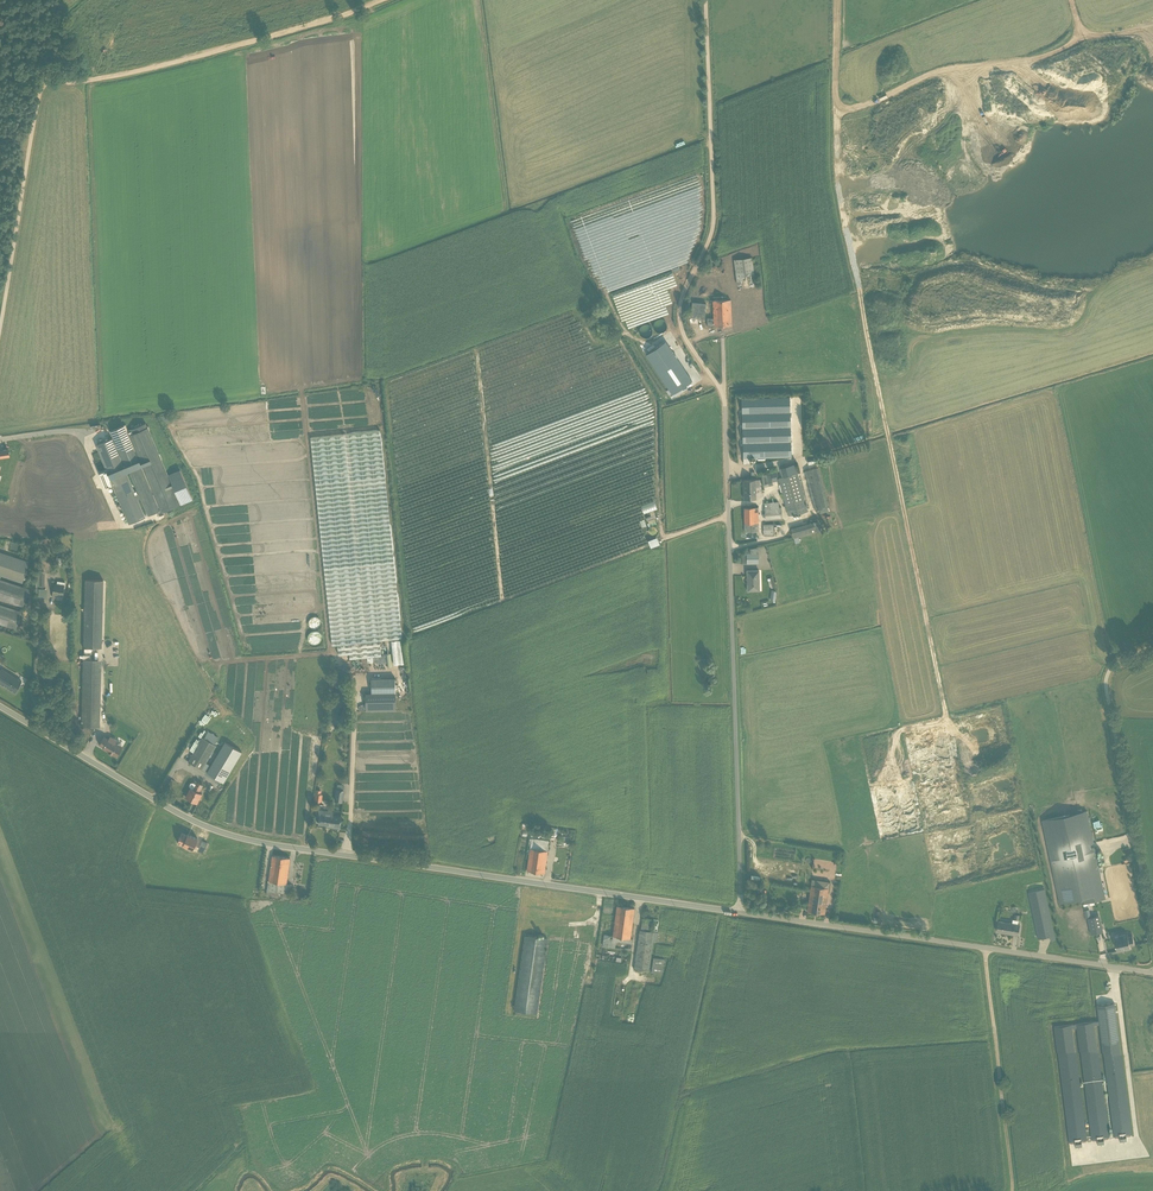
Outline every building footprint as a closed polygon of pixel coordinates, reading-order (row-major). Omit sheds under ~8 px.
[(738,291),(740,312),(758,310),(754,281),(755,281),(752,257),(733,260),(736,283),(737,283),(737,290),(738,291)] [(702,301),(703,318),(707,318),(707,326),(731,325),(731,304),(732,304),(732,300),(731,301),(731,299),(730,299),(730,298),(727,298),(727,294),(726,294),(726,289),(712,290),(713,300),(702,301)] [(790,396),(740,397),(741,463),(749,463),(749,458),(792,457),(790,396)] [(112,484),(129,524),(160,511),(161,513),(193,500),(180,469),(168,474),(146,423),(128,431),(126,425),(111,432),(114,438),(97,446),(107,469),(100,473),(106,486),(112,484)] [(311,437),(332,645),(337,645),(338,654),(349,653),(349,659),(380,655),(379,640),(403,638),(380,430),(311,437)] [(763,473),(766,483),(778,480),(775,469),(763,473)] [(781,480),(789,512),(805,508),(797,476),(781,480)] [(744,481),(744,498),(755,498),(755,488),(758,488),(758,481),(744,481)] [(766,498),(765,513),(779,514),(780,500),(766,498)] [(742,505),(742,528),(756,529),(757,506),(742,505)] [(650,509),(646,510),(647,514),(643,516),(644,519),(653,516),(650,509)] [(791,526),(795,540),(818,535),(814,520),(791,526)] [(771,523),(760,523),(760,534),(771,534),(771,523)] [(764,548),(768,569),(773,568),(771,553),(776,552),(776,548),(781,547),(781,545),(764,548)] [(746,546),(746,559),(759,559),(759,546),(746,546)] [(29,580),(33,569),(0,558),(0,571),(29,580)] [(747,570),(747,590),(760,590),(760,570),(747,570)] [(43,588),(40,588),(41,573),(32,573),(32,596),(43,596),(43,588)] [(22,603),(28,585),(0,575),(0,596),(22,603)] [(85,578),(83,644),(101,644),(103,578),(85,578)] [(53,596),(64,599),(67,585),(57,582),(53,596)] [(756,602),(753,602),(753,606),(765,604),(763,596),(755,598),(756,602)] [(0,602),(0,621),(16,626),(22,609),(0,602)] [(403,639),(391,640),(394,664),(405,663),(403,639)] [(103,659),(85,659),(83,724),(100,724),(103,659)] [(24,681),(3,668),(0,672),(0,681),(18,692),(24,681)] [(395,678),(371,679),(372,693),(395,692),(395,678)] [(100,746),(119,757),(125,745),(107,734),(100,746)] [(202,768),(216,744),(203,737),(189,761),(202,768)] [(223,784),(247,744),(237,738),(225,759),(216,754),(205,773),(223,784)] [(218,784),(209,780),(205,787),(210,789),(211,787),(215,789),(218,784)] [(187,796),(200,802),(204,793),(201,791),(204,784),(199,781),(195,789),(192,787),(187,796)] [(328,784),(320,783),(318,800),(326,801),(326,798),(329,798),(330,789),(327,788),(328,784)] [(344,799),(333,799),(333,806),(342,806),(342,810),(347,810),(348,806),(343,806),(344,799)] [(319,824),(343,827),(345,816),(334,814),(334,810),(319,808),(317,815),(320,816),(319,824)] [(1087,810),(1042,819),(1060,902),(1083,897),(1084,903),(1106,898),(1087,810)] [(187,841),(196,845),(201,835),(192,830),(187,841)] [(526,869),(543,872),(546,849),(529,847),(526,869)] [(269,880),(288,883),(292,857),(273,854),(269,880)] [(827,859),(802,855),(801,864),(826,867),(827,859)] [(807,909),(824,911),(828,880),(811,878),(807,909)] [(1055,935),(1047,890),(1029,893),(1038,939),(1055,935)] [(612,934),(629,937),(633,906),(616,904),(612,934)] [(1100,914),(1087,917),(1091,933),(1104,930),(1100,914)] [(638,925),(638,928),(632,966),(647,968),(655,918),(641,916),(640,925),(638,925)] [(665,930),(666,919),(659,917),(657,929),(665,930)] [(996,930),(1018,933),(1020,922),(997,918),(996,930)] [(571,930),(554,927),(547,971),(564,974),(571,930)] [(547,936),(525,932),(513,1008),(536,1011),(547,936)] [(1117,948),(1133,944),(1130,932),(1113,936),(1117,948)] [(668,959),(653,957),(651,968),(666,971),(668,959)] [(1114,1002),(1096,1004),(1113,1142),(1131,1139),(1114,1002)] [(1093,1020),(1076,1022),(1090,1143),(1107,1142),(1093,1020)]
